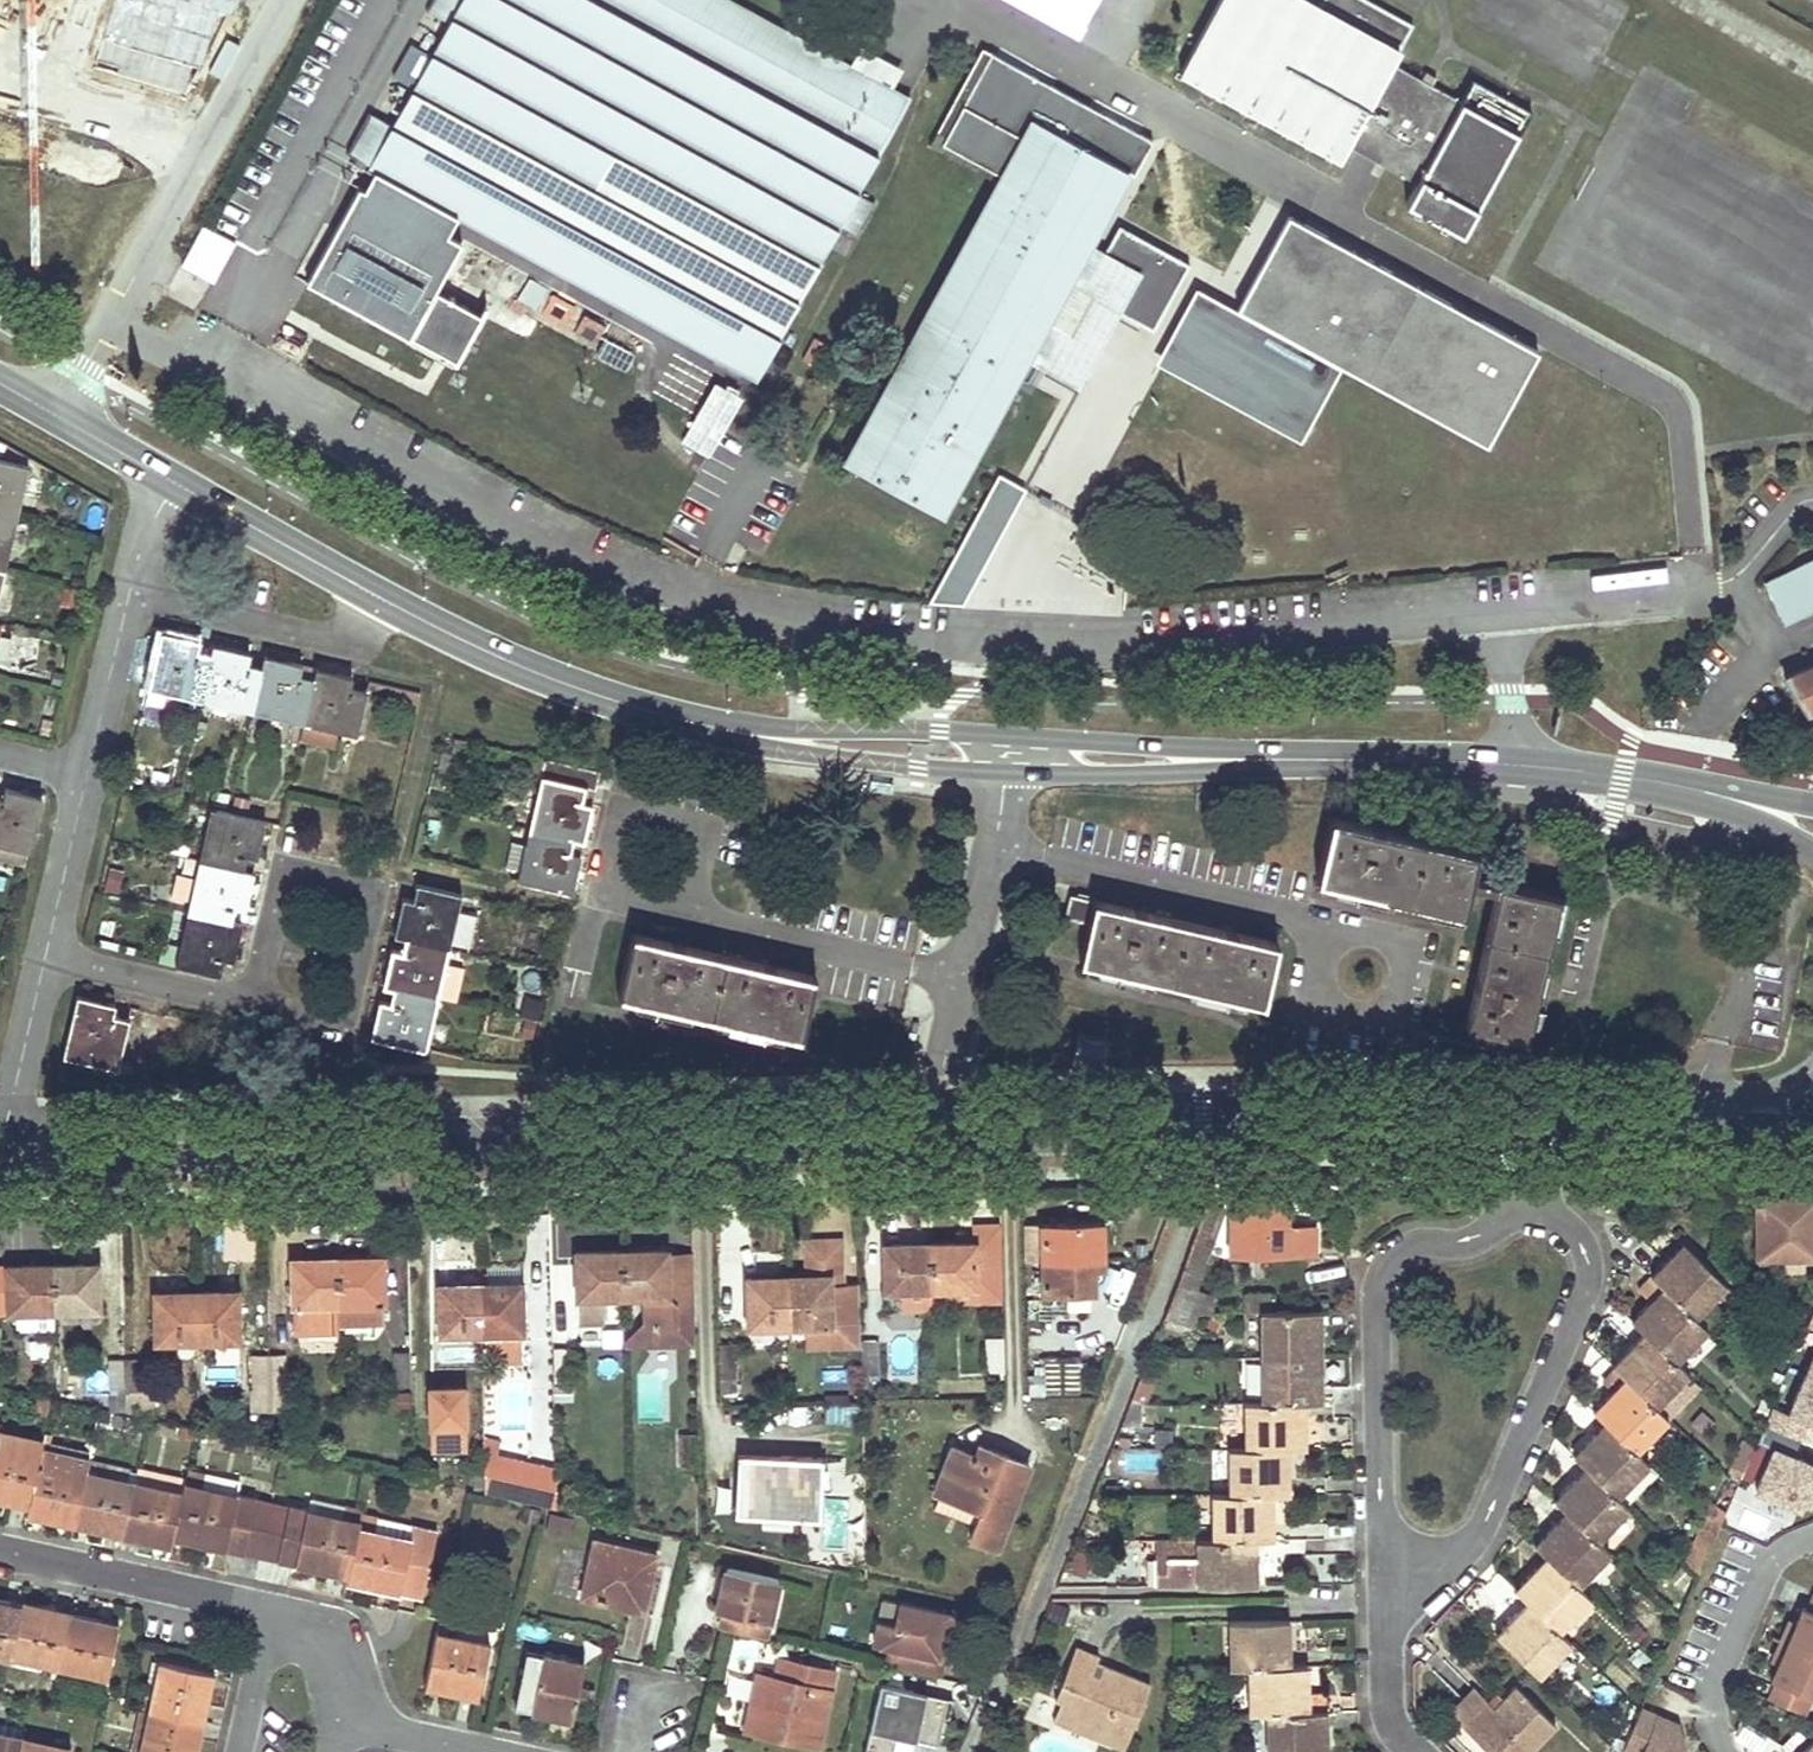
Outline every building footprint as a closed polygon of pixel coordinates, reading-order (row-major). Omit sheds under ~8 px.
[(721,0),(437,0),(430,13),(450,25),(393,130),(371,119),(352,153),(761,375),(780,341),(777,339),(840,223),(856,193),(906,101),(889,92),(869,81),(863,90),(847,81),(851,71),(721,0)] [(1079,40),(1086,27),(1036,0),(1006,0),(1079,40)] [(1085,22),(1097,0),(1045,0),(1085,22)] [(1302,0),(1220,0),(1180,72),(1339,158),(1346,146),(1365,156),(1374,140),(1393,151),(1386,166),(1417,183),(1410,196),(1473,229),(1529,125),(1468,92),(1461,104),(1390,65),(1397,52),(1302,0)] [(851,71),(847,81),(863,90),(869,81),(889,92),(900,71),(863,51),(851,71)] [(1002,178),(847,462),(939,512),(1066,281),(1152,328),(1187,264),(1119,226),(1103,255),(1093,273),(1075,263),(1085,245),(1125,172),(1137,178),(1156,145),(994,57),(945,147),(1002,178)] [(1374,140),(1365,156),(1386,166),(1393,151),(1374,140)] [(458,222),(374,177),(364,195),(358,192),(307,288),(454,366),(479,321),(433,297),(459,249),(447,242),(458,222)] [(854,231),(870,202),(856,193),(840,223),(854,231)] [(1542,359),(1292,223),(1241,316),(1343,371),(1491,451),(1542,359)] [(1103,255),(1085,245),(1075,263),(1093,273),(1103,255)] [(593,349),(607,325),(529,281),(515,304),(593,349)] [(1343,371),(1241,316),(1200,294),(1159,370),(1302,447),(1343,371)] [(628,375),(637,355),(606,341),(597,361),(628,375)] [(714,384),(680,444),(709,460),(742,400),(714,384)] [(16,518),(29,465),(0,459),(0,514),(16,518)] [(1029,491),(1000,475),(930,604),(965,606),(1029,491)] [(4,569),(16,518),(0,514),(0,568),(4,569)] [(1766,579),(1786,622),(1812,609),(1812,558),(1766,579)] [(1053,571),(1051,579),(1077,585),(1073,604),(1094,609),(1100,580),(1053,571)] [(178,646),(180,638),(163,633),(161,641),(178,646)] [(201,699),(211,655),(197,651),(198,642),(180,638),(178,646),(161,641),(150,687),(146,707),(180,715),(185,695),(201,699)] [(228,657),(230,649),(214,645),(212,653),(228,657)] [(254,711),(264,668),(246,664),(249,654),(230,649),(228,657),(212,653),(211,655),(201,699),(254,711)] [(280,669),(282,661),(266,657),(264,665),(272,667),(280,669)] [(264,665),(264,668),(254,711),(304,723),(315,680),(298,676),(301,666),(300,665),(282,661),(280,669),(272,667),(264,665)] [(1793,688),(1807,712),(1812,710),(1812,664),(1785,675),(1790,689),(1793,688)] [(332,681),(334,673),(317,669),(315,677),(332,681)] [(315,677),(315,680),(304,723),(357,735),(368,692),(352,688),(354,678),(334,673),(332,681),(315,677)] [(464,754),(465,747),(466,740),(455,738),(452,751),(464,754)] [(447,771),(449,762),(451,754),(442,752),(438,769),(447,771)] [(528,829),(572,839),(576,839),(580,821),(587,823),(591,806),(581,803),(584,786),(595,789),(599,770),(531,755),(527,773),(541,776),(528,829)] [(581,803),(591,806),(595,789),(584,786),(581,803)] [(41,804),(42,797),(21,792),(19,799),(41,804)] [(200,861),(242,871),(245,855),(257,857),(261,840),(254,838),(258,820),(211,809),(200,861)] [(1330,818),(1317,877),(1462,912),(1468,888),(1470,877),(1476,853),(1330,818)] [(254,838),(261,840),(261,836),(265,821),(258,820),(254,838)] [(583,841),(587,823),(580,821),(576,839),(583,841)] [(569,853),(571,846),(572,839),(528,829),(525,845),(519,869),(517,881),(564,892),(569,871),(576,872),(580,855),(569,853)] [(519,869),(525,845),(513,842),(508,867),(519,869)] [(249,894),(249,892),(242,890),(246,872),(242,871),(200,861),(196,878),(173,873),(167,896),(191,901),(188,912),(230,922),(235,907),(245,909),(249,894)] [(564,892),(572,894),(576,872),(569,871),(564,892)] [(242,890),(249,892),(254,873),(246,872),(242,890)] [(1499,883),(1470,877),(1468,888),(1496,895),(1499,883)] [(1525,1043),(1559,897),(1499,883),(1496,895),(1466,1029),(1525,1043)] [(405,938),(449,948),(461,896),(417,885),(413,901),(403,900),(403,901),(399,915),(405,917),(402,938),(405,938)] [(1079,962),(1263,1004),(1277,944),(1070,897),(1064,917),(1088,923),(1079,962)] [(235,923),(230,922),(188,912),(176,965),(219,974),(223,958),(234,961),(235,957),(237,942),(231,941),(235,923)] [(405,917),(399,915),(395,936),(402,938),(405,917)] [(559,921),(549,918),(545,936),(555,939),(559,921)] [(231,941),(237,942),(242,924),(235,923),(231,941)] [(801,1038),(809,1008),(816,977),(632,935),(618,996),(676,1009),(762,1029),(801,1038)] [(437,999),(449,948),(405,938),(402,953),(392,951),(388,968),(394,970),(390,988),(393,989),(437,999)] [(394,970),(388,968),(383,987),(390,988),(394,970)] [(425,1051),(437,999),(393,989),(390,1003),(379,1001),(379,1003),(376,1018),(383,1020),(378,1040),(425,1051)] [(120,1065),(129,1021),(113,1017),(115,1005),(114,1005),(98,1001),(98,1004),(76,998),(64,1053),(120,1065)] [(383,1020),(376,1018),(371,1039),(378,1040),(383,1020)] [(1107,1039),(1077,1032),(1070,1062),(1099,1068),(1107,1039)] [(64,1053),(63,1059),(118,1071),(120,1065),(64,1053)] [(1757,1199),(1757,1259),(1812,1258),(1812,1197),(1757,1199)] [(1287,1229),(1286,1213),(1286,1198),(1230,1198),(1228,1254),(1313,1254),(1313,1229),(1287,1229)] [(1210,1297),(1194,1290),(1224,1209),(1207,1202),(1164,1311),(1196,1314),(1210,1314),(1210,1297)] [(1101,1224),(1041,1225),(1042,1263),(1101,1261),(1101,1224)] [(963,1245),(930,1245),(930,1290),(1003,1289),(1002,1226),(975,1226),(975,1237),(975,1245),(963,1245)] [(806,1278),(789,1278),(789,1327),(806,1327),(806,1344),(861,1343),(861,1342),(859,1278),(841,1278),(841,1243),(825,1242),(826,1278),(806,1278)] [(825,1242),(806,1243),(806,1278),(826,1278),(825,1242)] [(1725,1286),(1681,1243),(1637,1289),(1649,1301),(1629,1321),(1642,1333),(1611,1366),(1623,1377),(1592,1410),(1603,1421),(1571,1455),(1584,1467),(1552,1501),(1564,1512),(1533,1545),(1545,1556),(1514,1589),(1527,1601),(1496,1634),(1538,1675),(1570,1643),(1558,1632),(1590,1599),(1577,1587),(1609,1553),(1597,1542),(1628,1509),(1616,1497),(1648,1464),(1636,1452),(1668,1419),(1655,1407),(1687,1375),(1675,1363),(1707,1330),(1695,1318),(1725,1286)] [(930,1290),(930,1245),(886,1246),(887,1286),(887,1304),(931,1302),(930,1290)] [(887,1286),(886,1246),(864,1247),(865,1286),(887,1286)] [(625,1297),(640,1295),(640,1321),(626,1338),(626,1342),(659,1342),(659,1332),(655,1325),(655,1316),(645,1316),(644,1297),(666,1296),(667,1301),(695,1300),(695,1262),(667,1262),(667,1253),(623,1254),(625,1297)] [(667,1253),(667,1262),(695,1262),(694,1253),(667,1253)] [(625,1297),(623,1254),(579,1254),(579,1298),(625,1297)] [(293,1262),(294,1305),(294,1336),(338,1334),(338,1326),(336,1261),(293,1262)] [(385,1324),(383,1292),(382,1261),(336,1261),(338,1326),(385,1324)] [(1101,1261),(1042,1263),(1042,1297),(1093,1296),(1093,1272),(1102,1271),(1101,1261)] [(99,1312),(98,1290),(97,1267),(53,1268),(54,1313),(99,1312)] [(54,1313),(53,1268),(9,1268),(10,1314),(54,1313)] [(789,1327),(789,1278),(748,1279),(749,1328),(789,1327)] [(521,1287),(480,1288),(481,1336),(517,1335),(523,1335),(521,1287)] [(481,1336),(480,1288),(439,1288),(441,1337),(481,1336)] [(1003,1289),(930,1290),(931,1302),(1003,1300),(1003,1289)] [(196,1294),(197,1342),(237,1341),(236,1293),(196,1294)] [(196,1294),(155,1295),(157,1343),(197,1342),(196,1294)] [(655,1325),(659,1332),(659,1342),(696,1341),(695,1300),(667,1301),(666,1296),(644,1297),(645,1316),(655,1316),(655,1325)] [(1196,1314),(1164,1311),(1162,1316),(1191,1327),(1196,1314)] [(1155,1558),(1154,1587),(1256,1586),(1256,1541),(1272,1540),(1271,1495),(1288,1495),(1287,1449),(1303,1449),(1304,1403),(1321,1402),(1320,1313),(1290,1313),(1260,1313),(1260,1403),(1244,1403),(1244,1449),(1229,1449),(1229,1495),(1211,1495),(1211,1541),(1166,1542),(1166,1558),(1155,1558)] [(517,1335),(481,1336),(482,1354),(498,1353),(499,1363),(518,1362),(517,1335)] [(1004,1339),(988,1339),(989,1373),(1005,1373),(1004,1339)] [(861,1342),(861,1343),(862,1375),(879,1374),(879,1342),(861,1342)] [(735,1346),(727,1346),(719,1346),(719,1395),(736,1394),(735,1346)] [(570,1352),(562,1352),(554,1352),(554,1384),(570,1384),(570,1352)] [(410,1354),(394,1355),(396,1413),(411,1413),(411,1402),(411,1389),(410,1354)] [(425,1354),(410,1354),(411,1389),(426,1389),(425,1354)] [(1080,1394),(1080,1358),(1065,1358),(1066,1394),(1080,1394)] [(269,1391),(268,1359),(252,1359),(252,1391),(269,1391)] [(289,1414),(287,1359),(268,1359),(269,1391),(270,1415),(289,1414)] [(1060,1359),(1044,1359),(1045,1395),(1060,1395),(1060,1359)] [(127,1395),(138,1395),(142,1394),(141,1360),(126,1361),(127,1395)] [(126,1361),(110,1362),(113,1414),(127,1413),(127,1395),(126,1361)] [(1790,1422),(1812,1431),(1812,1361),(1790,1422)] [(1768,1369),(1762,1383),(1777,1389),(1783,1375),(1768,1369)] [(1155,1376),(1141,1370),(1136,1383),(1150,1388),(1155,1376)] [(470,1455),(468,1392),(432,1393),(434,1456),(470,1455)] [(127,1395),(127,1413),(138,1413),(138,1395),(127,1395)] [(1763,1420),(1771,1402),(1761,1398),(1753,1415),(1763,1420)] [(863,1440),(863,1402),(826,1403),(826,1426),(845,1426),(845,1428),(855,1439),(863,1440)] [(1138,1404),(1128,1403),(1120,1423),(1128,1426),(1138,1404)] [(94,1443),(46,1431),(43,1443),(42,1450),(90,1461),(94,1443)] [(28,1509),(42,1450),(43,1443),(0,1433),(0,1502),(28,1509)] [(698,1436),(681,1436),(682,1470),(699,1470),(698,1436)] [(496,1447),(490,1446),(484,1444),(485,1496),(557,1512),(556,1473),(499,1461),(496,1447)] [(975,1456),(951,1447),(933,1493),(939,1496),(934,1510),(974,1526),(970,1539),(997,1548),(1029,1464),(979,1446),(975,1456)] [(75,1528),(86,1481),(89,1465),(90,1461),(42,1450),(28,1509),(27,1517),(75,1528)] [(1159,1452),(1124,1454),(1125,1472),(1161,1469),(1159,1452)] [(1755,1496),(1807,1518),(1812,1504),(1812,1471),(1772,1454),(1755,1496)] [(822,1461),(740,1457),(737,1513),(819,1518),(822,1461)] [(137,1476),(89,1465),(86,1481),(134,1491),(137,1476)] [(183,1487),(180,1500),(172,1539),(243,1555),(254,1507),(235,1502),(197,1493),(200,1477),(186,1474),(183,1487)] [(137,1476),(134,1491),(123,1538),(170,1549),(172,1539),(180,1500),(162,1496),(143,1491),(146,1478),(137,1476)] [(197,1493),(235,1502),(239,1487),(200,1477),(197,1493)] [(146,1478),(143,1491),(162,1496),(180,1500),(183,1487),(146,1478)] [(134,1491),(86,1481),(75,1528),(123,1538),(134,1491)] [(306,1519),(341,1527),(344,1510),(345,1506),(310,1498),(307,1511),(306,1519)] [(1696,1574),(1724,1510),(1710,1502),(1684,1562),(1696,1574)] [(254,1507),(243,1555),(260,1558),(270,1510),(254,1507)] [(361,1518),(361,1514),(344,1510),(341,1527),(306,1519),(307,1511),(289,1507),(288,1514),(277,1562),(348,1577),(361,1518)] [(270,1510),(260,1558),(277,1562),(288,1514),(270,1510)] [(361,1518),(348,1577),(346,1581),(421,1599),(437,1536),(361,1518)] [(1155,1558),(1166,1558),(1166,1542),(1155,1542),(1155,1558)] [(649,1577),(654,1557),(594,1543),(582,1597),(648,1613),(657,1580),(649,1577)] [(1083,1577),(1087,1568),(1092,1559),(1075,1551),(1066,1569),(1083,1577)] [(1679,1565),(1666,1579),(1678,1589),(1690,1576),(1679,1565)] [(716,1611),(723,1613),(719,1630),(724,1632),(765,1641),(778,1581),(725,1569),(716,1611)] [(1807,1609),(1801,1607),(1795,1623),(1791,1632),(1784,1629),(1774,1652),(1781,1655),(1777,1664),(1770,1679),(1776,1682),(1767,1699),(1802,1715),(1810,1697),(1812,1698),(1812,1595),(1807,1609)] [(901,1604),(885,1600),(879,1624),(896,1627),(901,1604)] [(11,1656),(12,1651),(22,1608),(0,1603),(0,1653),(11,1656)] [(938,1658),(943,1638),(950,1639),(955,1616),(901,1604),(896,1627),(879,1624),(875,1644),(891,1648),(887,1666),(941,1677),(945,1660),(938,1658)] [(23,1605),(22,1606),(22,1608),(12,1651),(61,1662),(72,1615),(23,1605)] [(116,1625),(72,1615),(61,1662),(106,1673),(116,1625)] [(1791,1632),(1795,1623),(1788,1620),(1784,1629),(1791,1632)] [(1326,1712),(1326,1692),(1308,1692),(1308,1667),(1290,1668),(1289,1623),(1259,1623),(1229,1623),(1229,1668),(1247,1669),(1247,1713),(1267,1713),(1267,1751),(1326,1751),(1326,1712)] [(491,1646),(463,1639),(436,1633),(424,1688),(478,1699),(491,1646)] [(943,1638),(938,1658),(945,1660),(954,1653),(950,1639),(943,1638)] [(1148,1684),(1125,1675),(1102,1666),(1098,1675),(1091,1672),(1097,1656),(1075,1646),(1053,1699),(1059,1702),(1052,1721),(1122,1750),(1148,1684)] [(1777,1664),(1781,1655),(1774,1652),(1770,1661),(1777,1664)] [(531,1712),(552,1716),(572,1721),(583,1666),(527,1654),(518,1691),(535,1695),(531,1712)] [(837,1675),(781,1662),(777,1681),(759,1677),(746,1733),(820,1751),(837,1675)] [(212,1676),(152,1663),(142,1710),(201,1722),(212,1676)] [(1469,1685),(1446,1710),(1461,1724),(1484,1700),(1469,1685)] [(1492,1707),(1484,1700),(1461,1724),(1489,1751),(1530,1751),(1554,1726),(1513,1685),(1492,1707)] [(944,1718),(922,1713),(921,1715),(909,1713),(913,1693),(880,1686),(866,1751),(894,1751),(897,1739),(937,1748),(944,1718)] [(944,1718),(948,1700),(913,1693),(909,1713),(921,1715),(922,1713),(944,1718)] [(1683,1751),(1676,1724),(1639,1707),(1620,1751),(1621,1751),(1682,1751),(1683,1751)] [(142,1710),(132,1751),(195,1751),(201,1722),(142,1710)] [(0,1724),(0,1741),(20,1746),(22,1738),(24,1730),(0,1724)] [(20,1746),(19,1751),(51,1751),(55,1738),(24,1730),(22,1738),(20,1746)] [(1812,1739),(1799,1751),(1812,1751),(1812,1739)] [(20,1746),(0,1741),(0,1751),(19,1751),(20,1746)]
